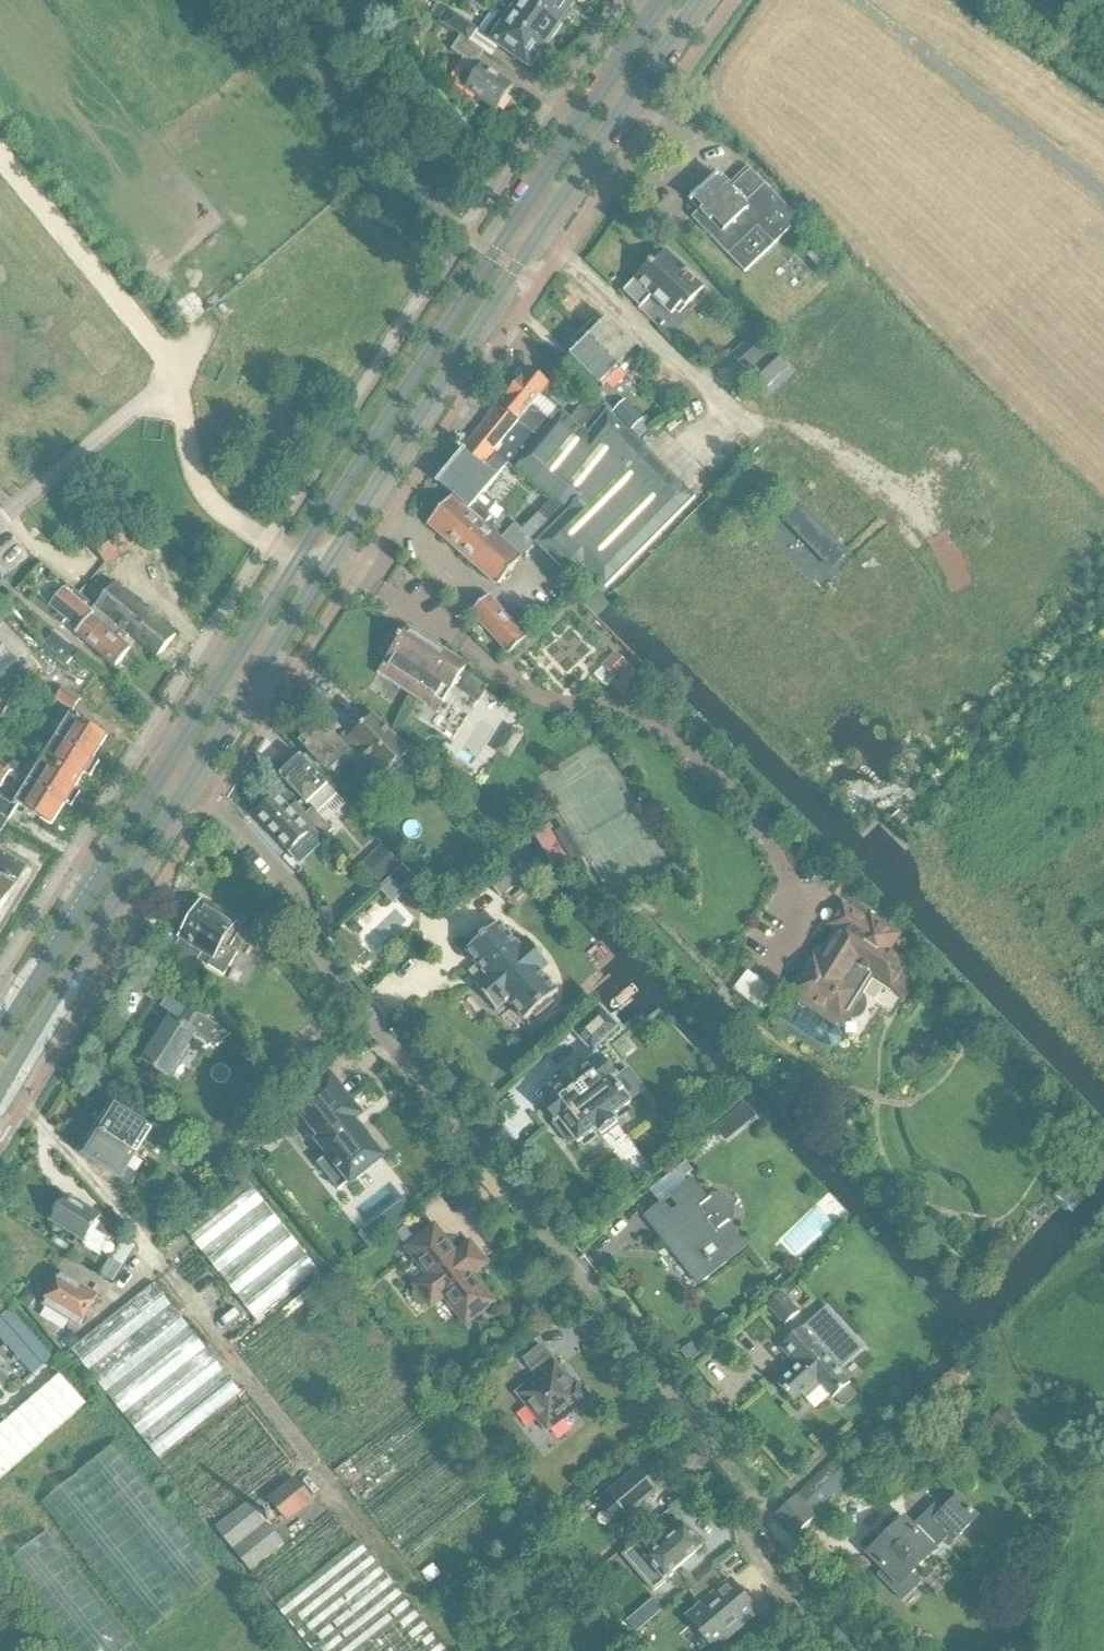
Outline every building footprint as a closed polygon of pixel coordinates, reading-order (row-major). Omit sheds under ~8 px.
[(507,20),(542,45),(547,38),(551,41),(561,27),(523,0),(521,0),(507,20)] [(561,27),(576,5),(572,3),(573,1),(572,0),(523,0),(561,27)] [(451,11),(442,24),(460,37),(460,36),(469,42),(477,31),(531,69),(542,54),(537,51),(542,45),(507,20),(492,10),(478,30),(476,29),(451,11)] [(411,24),(408,37),(418,40),(421,26),(411,24)] [(374,41),(381,47),(392,32),(385,26),(374,41)] [(460,37),(450,51),(463,59),(458,66),(464,69),(455,82),(496,110),(511,87),(477,63),(484,53),(469,42),(460,36),(460,37)] [(697,211),(686,222),(743,281),(797,230),(740,171),(729,181),(720,172),(689,202),(697,211)] [(422,228),(427,222),(422,217),(416,222),(422,228)] [(670,316),(681,304),(685,308),(704,288),(666,251),(653,264),(651,262),(633,280),(634,281),(623,291),(640,308),(650,297),(670,316)] [(594,320),(582,332),(618,367),(636,349),(607,319),(600,326),(594,320)] [(618,367),(582,332),(570,344),(576,350),(570,356),(599,386),(618,367)] [(755,333),(731,356),(746,372),(770,350),(755,333)] [(770,350),(746,372),(763,390),(787,368),(770,350)] [(528,369),(495,410),(515,426),(540,395),(548,385),(528,369)] [(515,426),(494,453),(507,463),(542,491),(543,490),(562,507),(561,508),(566,512),(552,527),(537,544),(579,586),(584,580),(577,573),(583,567),(604,588),(608,585),(636,556),(665,528),(695,498),(604,408),(588,395),(569,419),(540,395),(515,426)] [(624,401),(612,412),(631,431),(631,430),(639,438),(650,428),(642,420),(643,420),(624,401)] [(495,410),(462,451),(463,451),(483,467),(494,453),(515,426),(495,410)] [(453,466),(450,468),(483,495),(497,478),(496,477),(507,463),(494,453),(483,467),(463,451),(462,452),(463,453),(459,458),(456,457),(451,463),(453,466)] [(442,477),(436,484),(451,496),(484,525),(486,523),(487,522),(491,517),(488,514),(495,506),(483,495),(450,468),(442,477)] [(451,496),(427,523),(451,545),(497,587),(523,558),(502,538),(486,523),(484,525),(451,496)] [(800,503),(785,519),(823,558),(839,542),(800,503)] [(538,513),(522,529),(537,544),(552,527),(538,513)] [(122,517),(87,542),(104,565),(139,540),(122,517)] [(516,523),(502,538),(523,558),(537,544),(522,529),(516,523)] [(114,583),(94,607),(94,608),(128,636),(129,636),(155,658),(175,634),(114,583)] [(94,608),(94,607),(66,584),(49,606),(78,631),(75,634),(114,666),(129,648),(123,643),(128,636),(94,608)] [(507,655),(525,638),(488,596),(469,613),(471,615),(507,655)] [(376,675),(396,688),(436,714),(466,669),(405,629),(401,637),(399,636),(397,639),(398,640),(376,675)] [(53,637),(45,646),(46,646),(68,664),(75,655),(53,637)] [(40,767),(42,764),(43,762),(44,759),(45,755),(46,752),(46,749),(46,746),(45,743),(44,740),(43,737),(41,734),(40,731),(38,729),(35,727),(75,693),(36,646),(0,676),(0,832),(40,767)] [(615,680),(624,671),(628,667),(616,654),(603,667),(615,680)] [(624,671),(615,680),(611,684),(624,698),(637,685),(624,671)] [(348,731),(337,741),(336,742),(348,754),(356,763),(364,771),(375,783),(368,789),(379,800),(387,793),(376,782),(407,753),(373,716),(353,735),(348,731)] [(336,742),(337,741),(321,723),(298,744),(311,758),(308,761),(320,773),(323,770),(327,774),(348,754),(336,742)] [(320,773),(308,761),(306,763),(300,757),(279,777),(306,806),(308,804),(312,808),(305,814),(317,826),(326,836),(333,830),(320,816),(339,798),(317,775),(320,773)] [(356,763),(349,769),(357,777),(364,771),(356,763)] [(375,783),(364,771),(357,777),(368,789),(375,783)] [(276,796),(254,817),(302,867),(328,842),(314,828),(317,826),(305,814),(304,815),(294,805),(289,810),(276,796)] [(566,828),(556,834),(572,863),(583,857),(566,828)] [(383,847),(361,868),(376,884),(398,863),(383,847)] [(777,1020),(774,1025),(820,1055),(823,1050),(824,1049),(826,1050),(831,1050),(836,1047),(839,1044),(841,1039),(840,1035),(839,1030),(837,1028),(844,1017),(849,1021),(855,1021),(859,1019),(863,1016),(866,1012),(867,1008),(867,1002),(865,997),(860,994),(859,993),(871,975),(892,988),(908,964),(886,950),(896,935),(872,920),(875,915),(851,899),(860,884),(833,867),(824,861),(812,880),(821,886),(846,902),(843,907),(842,906),(830,925),(839,930),(811,974),(807,971),(794,991),(795,992),(794,994),(777,1020)] [(514,863),(489,885),(500,897),(525,875),(514,863)] [(178,939),(179,940),(172,951),(194,965),(202,954),(210,959),(206,966),(223,976),(237,953),(229,949),(245,924),(216,906),(214,909),(201,901),(178,939)] [(499,924),(465,952),(485,975),(473,985),(495,1011),(504,1004),(506,1006),(509,1003),(524,1021),(532,1014),(536,1018),(552,1004),(549,1000),(557,993),(541,973),(549,966),(527,939),(518,947),(499,924)] [(599,1008),(574,1031),(591,1049),(616,1026),(599,1008)] [(170,1018),(142,1063),(168,1079),(195,1035),(216,1048),(230,1036),(187,1009),(178,1023),(170,1018)] [(546,1102),(542,1105),(556,1123),(559,1120),(577,1144),(594,1130),(597,1134),(598,1133),(601,1137),(617,1125),(614,1121),(615,1120),(612,1116),(643,1093),(625,1070),(615,1077),(601,1059),(598,1061),(596,1059),(578,1072),(576,1069),(558,1082),(561,1086),(543,1099),(546,1102)] [(330,1079),(295,1106),(323,1140),(320,1142),(329,1154),(328,1155),(337,1166),(335,1167),(338,1171),(340,1170),(350,1182),(384,1155),(363,1128),(359,1130),(352,1121),(358,1115),(330,1079)] [(93,1130),(134,1155),(143,1142),(153,1148),(160,1137),(149,1131),(114,1109),(112,1111),(110,1109),(107,1114),(104,1112),(93,1130)] [(134,1155),(93,1130),(83,1145),(86,1147),(82,1153),(85,1155),(84,1157),(119,1179),(131,1186),(137,1176),(126,1169),(134,1155)] [(193,1197),(181,1180),(171,1188),(183,1205),(193,1197)] [(667,1198),(642,1218),(698,1288),(745,1250),(744,1248),(726,1225),(729,1223),(730,1224),(733,1221),(734,1217),(734,1213),(734,1209),(732,1204),(729,1201),(725,1198),(721,1196),(717,1195),(713,1195),(709,1198),(710,1199),(707,1202),(689,1180),(667,1198)] [(316,1271),(246,1182),(184,1231),(255,1321),(316,1271)] [(396,1231),(419,1211),(406,1196),(383,1216),(396,1231)] [(52,1220),(85,1241),(82,1246),(93,1253),(103,1236),(110,1240),(118,1227),(87,1209),(86,1211),(66,1198),(63,1203),(60,1201),(52,1214),(55,1216),(52,1220)] [(172,1207),(159,1216),(172,1233),(184,1223),(172,1207)] [(471,1276),(485,1265),(469,1245),(455,1255),(434,1228),(406,1249),(428,1277),(414,1288),(417,1292),(414,1295),(413,1299),(418,1306),(423,1307),(426,1304),(430,1308),(444,1298),(465,1325),(493,1304),(471,1276)] [(114,1282),(134,1248),(122,1241),(110,1261),(112,1262),(103,1276),(114,1282)] [(50,1295),(45,1304),(74,1322),(81,1326),(87,1316),(98,1297),(62,1276),(57,1284),(53,1285),(49,1292),(50,1295)] [(153,1287),(69,1351),(158,1460),(240,1394),(153,1287)] [(781,1293),(766,1307),(783,1327),(799,1312),(781,1293)] [(832,1399),(834,1398),(844,1408),(857,1396),(847,1386),(849,1384),(839,1373),(865,1350),(827,1307),(780,1348),(798,1368),(778,1385),(793,1402),(816,1381),(832,1399)] [(691,1344),(680,1353),(689,1364),(700,1355),(691,1344)] [(541,1347),(523,1361),(534,1374),(536,1378),(516,1394),(547,1432),(589,1398),(577,1383),(573,1386),(541,1347)] [(0,1443),(0,1479),(85,1405),(68,1385),(0,1443)] [(114,1445),(41,1503),(146,1635),(218,1577),(114,1445)] [(604,1494),(598,1500),(619,1525),(655,1494),(631,1465),(601,1491),(604,1494)] [(795,1496),(774,1517),(794,1537),(815,1517),(811,1513),(833,1492),(817,1477),(796,1497),(795,1496)] [(294,1481),(269,1500),(286,1522),(311,1502),(294,1481)] [(904,1516),(864,1554),(881,1572),(877,1576),(902,1602),(921,1584),(913,1575),(938,1551),(936,1549),(943,1543),(948,1548),(980,1518),(958,1495),(941,1511),(935,1504),(913,1525),(904,1516)] [(248,1503),(215,1529),(249,1571),(282,1545),(248,1503)] [(1024,1513),(1016,1520),(1028,1534),(1036,1527),(1024,1513)] [(352,1545),(329,1514),(251,1576),(276,1606),(311,1650),(444,1650),(357,1541),(352,1545)] [(622,1550),(616,1554),(624,1563),(653,1596),(671,1579),(671,1578),(705,1548),(702,1545),(703,1542),(695,1533),(692,1534),(684,1524),(651,1552),(637,1536),(631,1541),(632,1542),(622,1550)] [(0,1570),(0,1571),(64,1650),(139,1650),(46,1533),(0,1570)] [(698,1610),(687,1620),(712,1650),(755,1612),(730,1583),(710,1600),(703,1591),(691,1602),(698,1610)]
